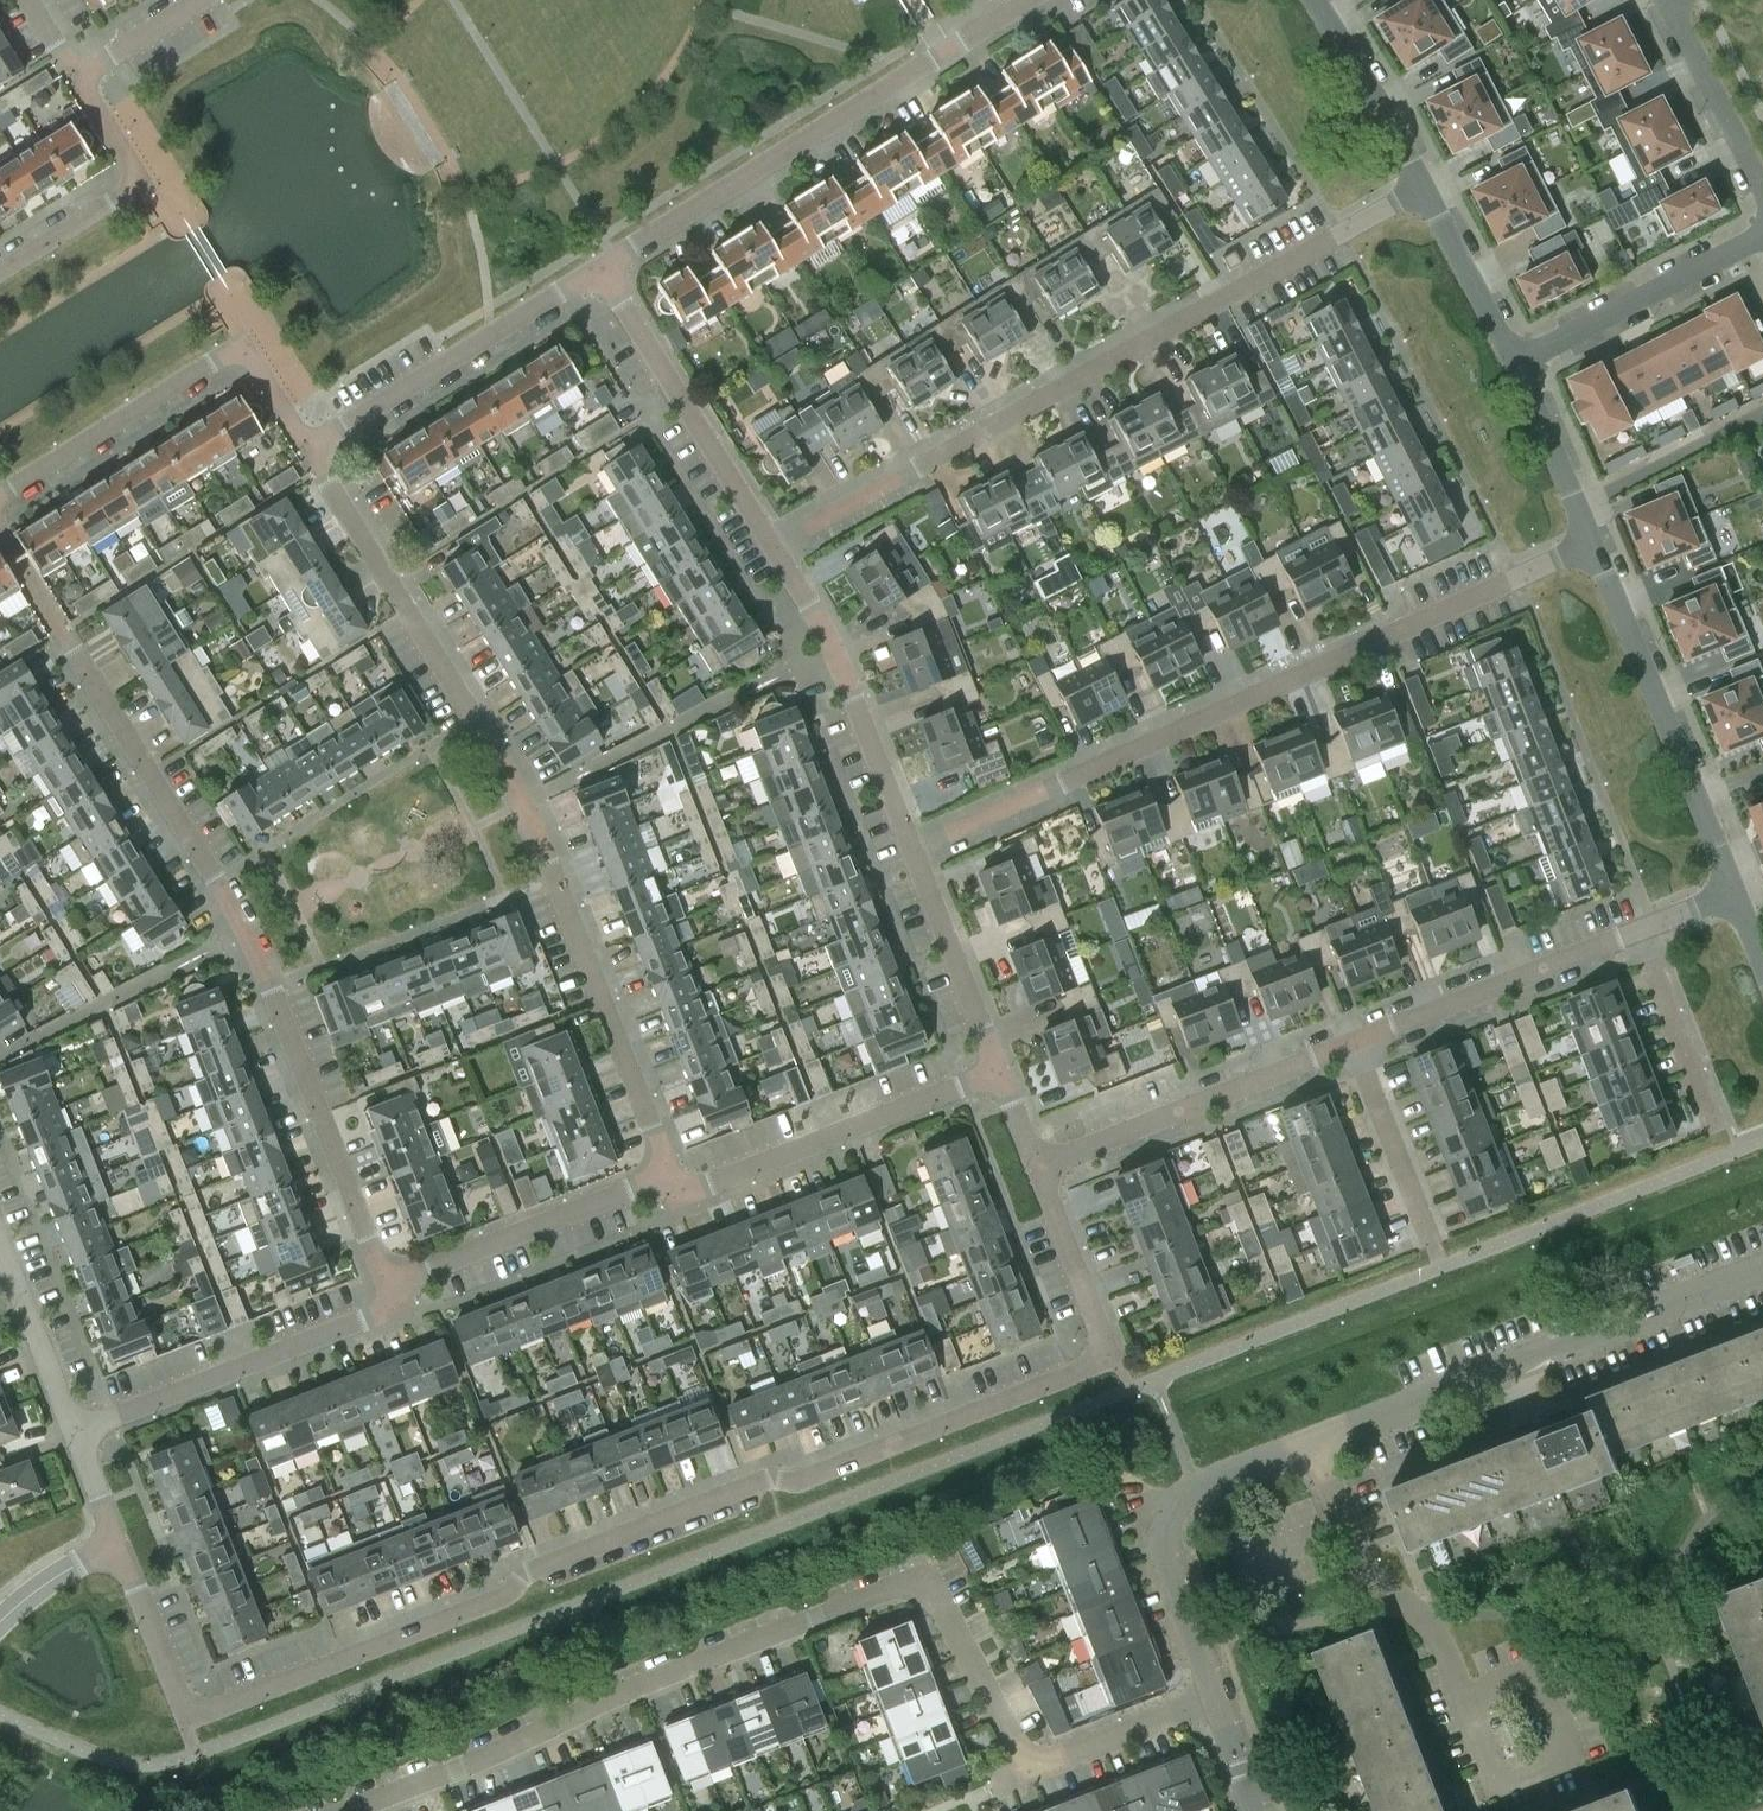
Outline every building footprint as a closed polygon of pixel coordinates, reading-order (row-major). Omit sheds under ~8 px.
[(103,6),(105,10),(111,6),(109,2),(113,0),(99,0),(103,6)] [(1127,30),(1165,6),(1161,0),(1125,0),(1113,7),(1127,30)] [(1379,21),(1394,45),(1450,10),(1443,0),(1408,0),(1409,2),(1397,9),(1398,9),(1379,21)] [(1584,24),(1577,10),(1593,0),(1538,0),(1552,23),(1545,28),(1552,41),(1557,38),(1584,24)] [(1505,2),(1504,3),(1497,8),(1505,20),(1513,15),(1505,2)] [(1170,15),(1165,6),(1127,30),(1140,51),(1178,28),(1170,15)] [(1394,45),(1409,69),(1428,58),(1440,51),(1448,65),(1474,49),(1450,10),(1394,45)] [(1591,36),(1584,24),(1557,38),(1564,52),(1571,49),(1584,74),(1638,46),(1634,39),(1633,40),(1623,20),(1591,36)] [(1084,56),(1096,49),(1081,25),(1069,32),(1084,56)] [(1186,41),(1178,28),(1140,51),(1154,73),(1192,49),(1186,40),(1186,41)] [(4,89),(2,86),(23,73),(16,60),(17,60),(11,51),(10,52),(3,40),(0,41),(0,91),(4,89)] [(1024,57),(1053,103),(1066,95),(1066,97),(1091,82),(1069,48),(1068,49),(1069,49),(1057,57),(1049,43),(1039,49),(1039,48),(1024,57)] [(1598,117),(1625,103),(1619,90),(1651,74),(1640,54),(1641,53),(1638,46),(1584,74),(1597,100),(1590,103),(1598,117)] [(1084,56),(1093,71),(1105,64),(1096,49),(1084,56)] [(1154,73),(1154,74),(1146,79),(1159,100),(1168,95),(1167,95),(1205,71),(1197,59),(1197,58),(1192,49),(1154,73)] [(1009,87),(997,94),(1017,127),(1041,113),(1040,111),(1053,103),(1024,57),(1010,67),(1001,73),(1009,87)] [(1442,129),(1501,99),(1480,59),(1454,72),(1461,87),(1449,93),(1430,104),(1441,125),(1440,126),(1442,129)] [(53,83),(46,71),(20,87),(27,99),(53,83)] [(1213,84),(1205,71),(1167,95),(1168,95),(1181,117),(1219,93),(1213,84)] [(1123,92),(1115,79),(1102,86),(1111,100),(1123,92)] [(772,88),(760,95),(765,102),(776,96),(772,88)] [(994,142),(1017,127),(997,94),(985,102),(976,89),(967,94),(966,94),(952,103),(980,149),(993,141),(994,142)] [(1137,115),(1123,92),(1111,100),(1125,122),(1137,115)] [(1224,102),(1219,93),(1181,117),(1194,138),(1232,115),(1224,102)] [(1522,139),(1501,99),(1442,129),(1447,140),(1448,140),(1456,154),(1475,144),(1475,145),(1487,138),(1495,153),(1522,139)] [(1625,103),(1598,117),(1605,131),(1612,128),(1625,153),(1678,126),(1675,119),(1674,119),(1664,99),(1631,116),(1625,103)] [(936,132),(924,139),(945,173),(968,158),(967,157),(980,149),(952,103),(937,112),(938,113),(928,118),(936,132)] [(1240,128),(1232,115),(1194,138),(1208,160),(1246,136),(1240,127),(1240,128)] [(79,132),(76,133),(71,125),(42,143),(41,143),(65,182),(71,179),(68,175),(73,173),(73,174),(88,164),(93,160),(87,152),(89,150),(91,148),(92,147),(92,145),(92,143),(92,141),(92,139),(91,138),(91,137),(90,136),(89,135),(87,134),(86,133),(84,132),(83,132),(81,132),(80,132),(79,132)] [(1682,133),(1678,126),(1625,153),(1638,179),(1631,182),(1638,196),(1665,182),(1659,170),(1691,153),(1681,133),(1682,133)] [(1126,137),(1132,147),(1144,140),(1138,130),(1126,137)] [(921,187),(945,173),(924,139),(912,147),(904,134),(894,140),(894,139),(879,148),(908,194),(921,186),(921,187)] [(1208,160),(1222,182),(1259,158),(1251,146),(1251,145),(1246,136),(1208,160)] [(60,186),(65,182),(41,143),(42,143),(39,138),(13,154),(39,195),(54,186),(53,185),(57,182),(60,186)] [(1132,147),(1141,162),(1153,154),(1144,140),(1132,147)] [(1475,192),(1488,217),(1547,188),(1526,147),(1499,161),(1506,175),(1494,182),(1495,182),(1475,192)] [(864,177),(852,184),(872,218),(896,203),(895,202),(908,194),(879,148),(865,157),(865,158),(856,164),(864,177)] [(0,162),(0,186),(17,213),(22,209),(20,206),(24,203),(25,204),(39,195),(13,154),(0,162)] [(1222,182),(1235,204),(1273,180),(1267,171),(1259,158),(1222,182)] [(1165,187),(1177,179),(1171,169),(1159,177),(1165,187)] [(849,232),(872,218),(852,184),(840,192),(831,179),(822,185),(821,184),(807,193),(835,239),(848,231),(849,232)] [(1177,179),(1165,187),(1171,197),(1183,189),(1177,179)] [(1278,189),(1273,180),(1235,204),(1249,226),(1286,203),(1278,189)] [(1710,191),(1706,183),(1674,199),(1665,182),(1638,196),(1632,200),(1641,218),(1654,212),(1668,239),(1693,226),(1693,227),(1707,220),(1707,219),(1721,212),(1717,204),(1718,204),(1711,190),(1710,191)] [(5,216),(5,215),(9,213),(11,216),(17,213),(0,186),(0,220),(5,216)] [(1121,211),(1151,259),(1178,243),(1164,221),(1174,215),(1157,188),(1121,211)] [(1567,228),(1547,188),(1488,217),(1501,243),(1521,233),(1533,227),(1540,242),(1567,228)] [(822,247),(835,239),(807,193),(792,202),(793,203),(783,209),(791,222),(779,230),(800,263),(823,248),(822,247)] [(1121,211),(1084,234),(1101,260),(1111,254),(1124,276),(1151,259),(1121,211)] [(1192,230),(1204,223),(1198,213),(1186,220),(1192,230)] [(1204,223),(1192,230),(1198,241),(1210,233),(1204,223)] [(749,229),(734,238),(763,284),(776,276),(777,277),(800,263),(779,230),(767,237),(759,224),(749,230),(749,229)] [(1084,234),(1048,256),(1078,304),(1105,288),(1091,266),(1101,260),(1084,234)] [(1521,281),(1535,308),(1552,300),(1566,293),(1566,292),(1593,278),(1579,251),(1571,255),(1561,236),(1530,252),(1539,271),(1521,281)] [(719,267),(707,275),(728,308),(751,293),(750,292),(763,284),(734,238),(720,247),(720,248),(711,254),(719,267)] [(1222,259),(1229,271),(1241,264),(1234,252),(1222,259)] [(1048,256),(1012,279),(1028,305),(1038,299),(1052,321),(1078,304),(1048,256)] [(673,315),(674,314),(679,323),(681,322),(686,332),(703,321),(704,323),(728,308),(707,275),(695,282),(686,269),(677,275),(676,274),(661,284),(662,284),(657,288),(662,296),(661,297),(660,299),(659,300),(658,302),(658,303),(657,304),(657,306),(657,308),(658,309),(659,311),(660,313),(661,314),(664,315),(666,316),(668,316),(669,316),(671,316),(673,315)] [(923,269),(910,276),(918,290),(931,282),(923,269)] [(1012,279),(975,302),(1006,350),(1032,333),(1019,311),(1028,305),(1012,279)] [(1299,306),(1306,319),(1302,320),(1314,344),(1354,323),(1349,314),(1342,300),(1322,310),(1316,297),(1299,306)] [(1709,316),(1736,369),(1738,373),(1762,360),(1762,345),(1758,336),(1762,334),(1762,326),(1757,314),(1749,318),(1738,297),(1708,313),(1709,316)] [(975,302),(939,324),(956,351),(966,344),(979,366),(1006,350),(975,302)] [(1710,382),(1736,369),(1709,316),(1683,329),(1710,382)] [(1267,368),(1280,361),(1259,321),(1247,327),(1267,368)] [(1314,344),(1326,366),(1365,346),(1358,333),(1359,333),(1354,323),(1314,344)] [(939,324),(927,332),(903,347),(933,395),(960,378),(946,356),(956,351),(939,324)] [(1683,329),(1657,342),(1684,396),(1710,382),(1683,329)] [(768,348),(760,352),(767,363),(769,362),(782,354),(773,339),(765,343),(768,348)] [(1684,396),(1657,342),(1631,356),(1658,409),(1684,396)] [(1326,366),(1338,389),(1377,369),(1372,359),(1365,346),(1326,366)] [(564,356),(559,347),(554,350),(554,349),(534,361),(533,359),(528,362),(551,400),(557,410),(560,408),(561,409),(583,395),(576,384),(581,381),(576,372),(579,369),(580,365),(579,360),(577,357),(573,354),(568,354),(564,356)] [(903,347),(867,369),(883,396),(893,390),(907,411),(933,395),(903,347)] [(1211,368),(1237,419),(1275,399),(1261,371),(1251,376),(1239,354),(1211,368)] [(1632,423),(1658,409),(1631,356),(1605,369),(1632,423)] [(1280,361),(1267,368),(1273,378),(1285,372),(1280,361)] [(523,368),(504,380),(527,415),(528,414),(531,419),(535,426),(558,412),(557,410),(551,400),(528,362),(522,366),(523,368)] [(1634,426),(1632,423),(1605,369),(1603,367),(1573,382),(1583,403),(1576,407),(1585,425),(1593,422),(1603,442),(1634,426)] [(1195,405),(1185,410),(1199,438),(1237,419),(1211,368),(1183,382),(1195,405)] [(867,369),(854,377),(852,373),(829,388),(831,392),(830,392),(861,440),(887,423),(874,402),(883,396),(867,369)] [(1338,389),(1349,412),(1389,392),(1382,378),(1377,369),(1338,389)] [(484,389),(479,392),(502,431),(505,435),(531,419),(528,414),(527,415),(504,380),(486,391),(484,389)] [(1762,385),(1749,392),(1754,400),(1762,395),(1762,387),(1762,385)] [(475,398),(456,410),(478,446),(502,431),(479,392),(473,396),(475,398)] [(830,392),(795,414),(817,450),(826,444),(834,457),(861,440),(830,392)] [(1349,412),(1361,435),(1401,414),(1396,405),(1395,405),(1389,392),(1349,412)] [(1163,393),(1135,407),(1161,458),(1199,438),(1185,410),(1175,415),(1163,393)] [(1291,413),(1303,407),(1298,396),(1285,403),(1291,413)] [(247,406),(245,406),(240,398),(235,401),(234,400),(215,412),(214,409),(208,413),(233,452),(262,433),(257,425),(258,424),(259,422),(260,421),(261,419),(261,418),(262,416),(262,414),(261,413),(261,412),(260,410),(259,409),(258,407),(256,406),(254,405),(252,405),(250,405),(247,406)] [(1736,399),(1723,405),(1727,414),(1740,407),(1736,399)] [(1723,405),(1710,412),(1715,420),(1727,414),(1723,405)] [(817,450),(795,414),(790,406),(777,414),(774,410),(754,423),(762,435),(758,437),(767,453),(766,454),(764,456),(763,458),(762,460),(762,462),(762,464),(762,467),(764,470),(765,471),(767,473),(770,475),(773,475),(775,475),(778,474),(780,473),(788,486),(815,469),(807,456),(817,450)] [(1119,444),(1109,449),(1123,477),(1161,458),(1135,407),(1107,421),(1119,444)] [(1303,407),(1291,413),(1296,424),(1309,417),(1303,407)] [(436,419),(430,423),(454,461),(458,465),(459,465),(462,471),(485,457),(478,446),(456,410),(437,421),(436,419)] [(204,419),(186,430),(208,467),(207,468),(210,472),(236,456),(233,452),(208,413),(203,416),(204,419)] [(583,453),(619,430),(609,414),(573,436),(583,453)] [(1361,435),(1373,458),(1412,437),(1405,424),(1406,424),(1401,414),(1361,435)] [(426,428),(407,440),(433,481),(458,465),(454,461),(430,423),(425,426),(426,428)] [(1682,426),(1670,432),(1674,441),(1687,434),(1682,426)] [(165,440),(160,443),(184,482),(185,482),(207,468),(208,467),(186,430),(167,442),(165,440)] [(1087,432),(1059,446),(1081,488),(1082,488),(1088,501),(1125,482),(1123,477),(1109,449),(1099,455),(1087,432)] [(1670,432),(1657,439),(1661,447),(1674,441),(1670,432)] [(1296,440),(1308,462),(1320,455),(1309,433),(1296,440)] [(1373,458),(1385,480),(1424,460),(1419,450),(1419,451),(1412,437),(1373,458)] [(408,497),(433,481),(407,440),(389,452),(387,449),(381,453),(408,497)] [(156,449),(137,461),(160,497),(159,498),(168,513),(194,497),(185,482),(184,482),(160,443),(154,447),(156,449)] [(603,469),(617,491),(653,469),(639,446),(628,453),(622,444),(604,455),(610,464),(603,469)] [(1056,501),(1081,488),(1059,446),(1031,460),(1043,483),(1033,488),(1047,516),(1060,509),(1056,501)] [(1643,446),(1630,452),(1635,461),(1648,454),(1643,446)] [(566,447),(552,455),(559,468),(573,459),(566,447)] [(1630,452),(1618,459),(1622,467),(1635,461),(1630,452)] [(545,476),(559,468),(552,455),(537,464),(545,476)] [(1308,462),(1313,473),(1319,484),(1332,478),(1320,455),(1308,462)] [(1618,459),(1605,465),(1610,474),(1622,467),(1618,459)] [(1385,480),(1396,503),(1435,483),(1429,469),(1424,460),(1385,480)] [(117,470),(111,474),(136,512),(159,498),(160,497),(137,461),(118,472),(117,470)] [(266,484),(274,496),(300,479),(292,467),(266,484)] [(617,491),(617,492),(605,499),(618,520),(666,490),(653,469),(617,491)] [(1011,471),(983,485),(1005,527),(1009,536),(1047,516),(1033,488),(1023,494),(1011,471)] [(139,517),(136,512),(111,474),(106,477),(107,479),(89,491),(114,532),(139,517)] [(1649,508),(1628,516),(1639,542),(1689,522),(1688,521),(1699,516),(1683,476),(1655,487),(1661,502),(1649,507),(1649,508)] [(517,477),(503,486),(510,498),(525,489),(517,477)] [(1343,483),(1330,489),(1338,504),(1351,498),(1343,483)] [(1442,496),(1435,483),(1396,503),(1408,526),(1448,505),(1443,496),(1442,496)] [(980,540),(1005,527),(983,485),(955,499),(967,522),(957,528),(971,555),(984,549),(980,540)] [(496,507),(510,498),(503,486),(489,494),(496,507)] [(549,506),(539,489),(528,495),(539,512),(549,506)] [(680,512),(666,490),(618,520),(632,543),(644,535),(680,512)] [(68,500),(63,504),(87,543),(86,543),(89,548),(114,532),(89,491),(70,503),(68,500)] [(232,505),(239,517),(254,508),(246,496),(232,505)] [(1351,498),(1338,504),(1345,519),(1358,512),(1351,498)] [(522,499),(512,506),(522,523),(533,516),(522,499)] [(255,565),(309,531),(301,518),(297,521),(285,501),(263,514),(262,511),(237,527),(251,548),(246,551),(255,565)] [(59,510),(40,521),(63,558),(63,557),(86,543),(87,543),(63,504),(57,507),(59,510)] [(239,517),(232,505),(218,514),(225,526),(239,517)] [(1438,542),(1437,540),(1459,529),(1452,515),(1448,505),(1408,526),(1420,549),(1424,547),(1424,548),(1426,550),(1427,551),(1428,551),(1429,552),(1431,552),(1433,551),(1434,551),(1436,550),(1437,549),(1437,547),(1438,546),(1438,545),(1438,543),(1438,542)] [(468,507),(454,516),(462,528),(476,519),(468,507)] [(694,534),(680,512),(644,535),(657,556),(694,534)] [(448,537),(462,528),(454,516),(440,525),(448,537)] [(1717,559),(1699,516),(1688,521),(1689,522),(1639,542),(1650,569),(1670,560),(1670,561),(1683,556),(1689,571),(1717,559)] [(455,542),(458,546),(446,553),(452,563),(441,569),(455,592),(492,569),(491,569),(501,563),(488,542),(489,541),(487,537),(502,528),(495,517),(455,542)] [(198,526),(183,535),(191,547),(217,531),(209,519),(198,526)] [(63,558),(40,521),(21,533),(20,531),(14,534),(26,554),(24,555),(26,558),(28,557),(41,578),(66,562),(63,557),(63,558)] [(848,568),(864,592),(915,559),(900,536),(897,537),(889,525),(864,541),(871,553),(848,568)] [(1326,527),(1300,541),(1328,596),(1353,583),(1341,559),(1354,552),(1340,525),(1328,531),(1326,527)] [(166,562),(191,547),(183,535),(178,527),(164,536),(169,544),(159,550),(166,562)] [(1353,535),(1361,550),(1374,543),(1366,528),(1353,535)] [(268,576),(280,595),(326,566),(314,547),(317,544),(309,531),(255,565),(263,579),(268,576)] [(564,554),(575,548),(566,534),(556,540),(564,554)] [(657,556),(671,578),(707,556),(694,534),(657,556)] [(1278,557),(1264,564),(1278,591),(1290,585),(1303,609),(1328,596),(1300,541),(1276,553),(1278,557)] [(1361,550),(1374,575),(1387,568),(1374,543),(1361,550)] [(548,564),(558,558),(550,544),(539,550),(548,564)] [(588,569),(583,561),(575,548),(564,554),(578,576),(588,569)] [(135,565),(142,577),(157,568),(149,556),(135,565)] [(721,577),(707,556),(671,578),(659,586),(673,608),(677,605),(721,577)] [(20,589),(7,568),(8,567),(6,564),(5,565),(0,558),(0,602),(20,589)] [(567,572),(558,558),(548,564),(561,586),(572,579),(567,572)] [(930,583),(915,559),(864,592),(879,616),(902,601),(911,615),(938,602),(927,585),(930,583)] [(1265,598),(1278,591),(1264,564),(1250,571),(1255,581),(1233,592),(1231,593),(1252,635),(1278,622),(1265,598)] [(142,577),(135,565),(121,574),(128,586),(142,577)] [(285,636),(295,630),(349,596),(341,583),(338,585),(326,566),(280,595),(291,613),(276,622),(285,636)] [(1672,623),(1676,634),(1738,609),(1721,567),(1693,579),(1699,594),(1687,599),(1666,608),(1673,623),(1672,623)] [(505,591),(492,569),(455,592),(469,614),(505,591)] [(594,578),(588,569),(578,576),(578,581),(577,581),(588,600),(599,593),(590,580),(594,578)] [(734,599),(721,577),(677,605),(690,627),(734,599)] [(101,587),(86,595),(94,608),(120,591),(113,579),(101,587)] [(566,594),(569,592),(578,606),(588,600),(577,581),(572,579),(561,586),(566,594)] [(1181,590),(1188,603),(1202,630),(1214,624),(1227,648),(1252,635),(1231,593),(1233,592),(1228,583),(1203,595),(1197,582),(1181,590)] [(174,615),(166,602),(161,605),(147,583),(123,598),(124,601),(103,614),(115,634),(112,636),(120,649),(174,615)] [(483,635),(519,613),(531,605),(517,583),(505,591),(469,614),(483,635)] [(599,593),(588,600),(597,614),(599,617),(602,616),(605,619),(615,613),(609,603),(606,605),(599,593)] [(94,608),(86,595),(72,604),(80,616),(94,608)] [(349,596),(295,630),(303,644),(308,641),(322,662),(346,647),(345,644),(366,631),(354,611),(358,609),(349,596)] [(690,627),(704,648),(748,621),(747,620),(734,599),(690,627)] [(586,620),(597,614),(588,600),(578,606),(586,620)] [(945,620),(938,602),(911,615),(917,631),(891,641),(902,667),(958,645),(948,619),(945,620)] [(1189,636),(1202,630),(1188,603),(1174,610),(1172,607),(1148,619),(1176,674),(1202,661),(1189,636)] [(627,606),(615,613),(605,619),(614,634),(624,627),(620,620),(631,613),(627,606)] [(178,632),(183,629),(193,623),(184,609),(174,615),(120,649),(128,662),(132,660),(143,679),(190,651),(178,632)] [(1738,609),(1676,634),(1678,638),(1679,637),(1688,660),(1708,652),(1709,652),(1721,647),(1727,662),(1755,651),(1738,609)] [(532,635),(519,613),(483,635),(496,657),(532,635)] [(1125,636),(1112,642),(1126,669),(1138,662),(1151,687),(1176,674),(1148,619),(1123,632),(1125,636)] [(757,650),(756,647),(763,643),(749,620),(747,620),(748,621),(704,648),(704,649),(699,652),(713,674),(724,667),(732,663),(733,664),(734,665),(736,667),(738,668),(741,669),(743,669),(745,669),(748,669),(750,668),(751,667),(753,665),(755,664),(756,663),(757,660),(758,658),(758,657),(758,654),(758,652),(757,650)] [(597,644),(607,637),(599,623),(588,630),(597,644)] [(16,639),(24,651),(38,642),(31,630),(16,639)] [(546,656),(532,635),(496,657),(510,679),(546,656)] [(24,651),(16,639),(2,648),(10,660),(24,651)] [(1469,650),(1475,664),(1472,664),(1482,689),(1524,673),(1520,663),(1519,663),(1514,648),(1504,652),(1499,639),(1469,650)] [(1073,660),(1079,671),(1100,713),(1125,700),(1113,675),(1126,669),(1112,642),(1098,649),(1097,647),(1073,660)] [(632,663),(642,657),(634,643),(623,649),(632,663)] [(347,655),(353,665),(368,655),(362,645),(347,655)] [(937,684),(943,697),(971,686),(965,673),(969,672),(958,645),(902,667),(912,694),(937,684)] [(201,669),(190,651),(143,679),(155,699),(152,701),(160,714),(215,680),(206,666),(201,669)] [(615,673),(626,667),(617,653),(606,659),(615,673)] [(353,665),(347,655),(330,665),(337,675),(353,665)] [(510,679),(523,701),(559,678),(546,656),(510,679)] [(1055,684),(1050,674),(1041,656),(1027,664),(1050,708),(1062,701),(1075,726),(1100,713),(1079,671),(1055,684)] [(642,657),(632,663),(640,677),(651,671),(642,657)] [(1715,726),(1762,707),(1762,670),(1759,660),(1731,671),(1737,686),(1725,691),(1725,692),(1704,700),(1715,726)] [(33,686),(35,685),(21,662),(0,675),(0,706),(33,685),(33,686)] [(626,667),(615,673),(624,687),(634,681),(626,667)] [(559,678),(523,701),(537,722),(573,700),(573,699),(585,692),(571,671),(559,678)] [(1482,689),(1491,713),(1532,697),(1527,683),(1527,682),(1524,673),(1482,689)] [(316,674),(302,683),(309,693),(323,685),(316,674)] [(1416,714),(1429,709),(1416,676),(1403,681),(1416,714)] [(645,685),(656,703),(668,721),(679,716),(667,697),(656,679),(645,685)] [(215,680),(160,714),(168,727),(172,724),(185,744),(206,731),(208,733),(232,718),(219,697),(223,694),(215,680)] [(288,692),(295,702),(309,693),(302,683),(288,692)] [(409,686),(399,691),(399,692),(393,683),(371,696),(379,709),(400,743),(399,743),(400,744),(423,730),(414,714),(423,709),(409,686)] [(11,729),(47,707),(33,686),(33,685),(0,706),(0,731),(2,735),(11,729)] [(976,701),(971,686),(943,697),(948,710),(922,720),(933,747),(976,730),(966,705),(976,701)] [(1359,705),(1381,761),(1421,746),(1408,714),(1395,719),(1385,695),(1359,705)] [(356,720),(378,756),(399,743),(400,743),(379,709),(371,696),(350,710),(356,720)] [(1490,741),(1501,736),(1542,720),(1538,710),(1538,711),(1532,697),(1491,713),(1480,717),(1490,741)] [(573,700),(537,722),(550,743),(550,744),(586,722),(586,721),(573,700)] [(259,710),(265,721),(279,712),(273,701),(259,710)] [(760,722),(760,723),(752,726),(762,751),(803,735),(804,735),(794,709),(787,712),(786,711),(785,709),(783,707),(781,706),(778,704),(775,703),(774,703),(773,703),(771,704),(768,704),(766,705),(764,707),(763,708),(761,710),(760,712),(760,713),(759,715),(759,717),(759,719),(760,722)] [(1342,740),(1328,745),(1341,777),(1381,761),(1359,705),(1332,716),(1342,740)] [(639,712),(650,730),(661,725),(650,706),(639,712)] [(60,729),(47,707),(11,729),(24,751),(60,729)] [(1715,726),(1726,753),(1747,744),(1747,745),(1759,740),(1762,748),(1762,707),(1715,726)] [(1435,725),(1429,709),(1416,714),(1422,730),(1435,725)] [(265,721),(259,710),(245,719),(251,729),(255,727),(262,738),(272,732),(265,721)] [(356,720),(334,734),(356,770),(378,756),(356,720)] [(601,753),(596,746),(602,743),(587,720),(586,721),(586,722),(550,744),(550,743),(549,744),(563,767),(568,764),(572,771),(601,753)] [(1501,736),(1510,760),(1551,744),(1546,730),(1542,720),(1501,736)] [(356,770),(334,734),(328,724),(306,737),(314,750),(335,783),(356,770)] [(1306,726),(1279,736),(1301,792),(1341,777),(1328,745),(1315,750),(1306,726)] [(215,738),(221,747),(237,737),(231,728),(215,738)] [(74,750),(60,729),(24,751),(38,773),(74,750)] [(1007,779),(1002,766),(997,753),(1000,751),(996,740),(982,746),(976,730),(933,747),(943,773),(968,764),(979,790),(1007,779)] [(703,774),(695,754),(687,733),(676,738),(692,778),(703,774)] [(812,758),(803,735),(762,751),(750,755),(759,779),(812,758)] [(1262,771),(1249,776),(1261,808),(1301,792),(1279,736),(1253,747),(1262,771)] [(291,761),(290,761),(313,797),(335,783),(314,750),(306,737),(284,751),(291,761)] [(221,747),(215,738),(199,748),(205,757),(221,747)] [(1428,746),(1435,762),(1448,757),(1442,741),(1428,746)] [(669,742),(658,747),(666,767),(677,762),(669,742)] [(1510,760),(1519,784),(1561,768),(1557,758),(1551,744),(1510,760)] [(87,772),(74,750),(38,773),(51,795),(87,772)] [(1226,757),(1200,767),(1221,823),(1261,808),(1249,776),(1236,781),(1226,757)] [(1435,762),(1439,773),(1441,778),(1454,773),(1448,757),(1435,762)] [(821,782),(812,758),(759,779),(769,803),(821,782)] [(290,761),(269,774),(291,810),(313,797),(290,761)] [(1183,802),(1169,807),(1182,839),(1221,823),(1200,767),(1173,778),(1183,802)] [(1519,784),(1529,808),(1570,792),(1564,778),(1565,778),(1561,768),(1519,784)] [(53,824),(65,816),(101,794),(87,772),(51,795),(40,802),(53,824)] [(269,774),(248,787),(247,788),(269,824),(270,823),(291,810),(269,774)] [(626,804),(626,805),(628,804),(618,779),(612,781),(609,774),(578,786),(581,793),(575,795),(585,821),(587,820),(586,819),(626,804)] [(712,798),(703,774),(692,778),(701,802),(712,798)] [(831,806),(821,782),(769,803),(779,827),(831,806)] [(247,788),(248,787),(247,786),(214,807),(228,829),(237,823),(248,839),(271,825),(270,823),(269,824),(247,788)] [(1147,788),(1120,799),(1142,855),(1182,839),(1169,807),(1156,812),(1147,788)] [(683,809),(694,805),(688,789),(677,794),(683,809)] [(1460,807),(1456,796),(1454,791),(1440,796),(1447,812),(1460,807)] [(1529,808),(1538,832),(1579,816),(1576,806),(1575,806),(1570,792),(1529,808)] [(115,816),(101,794),(65,816),(78,838),(115,816)] [(722,821),(712,798),(701,802),(710,826),(722,821)] [(1102,870),(1142,855),(1120,799),(1094,809),(1103,833),(1089,838),(1102,870)] [(635,828),(626,805),(626,804),(586,819),(587,820),(596,843),(635,828)] [(703,829),(694,805),(683,809),(692,833),(703,829)] [(1751,810),(1762,838),(1754,842),(1762,865),(1762,805),(1751,810)] [(840,830),(831,806),(779,827),(788,850),(840,830)] [(1466,822),(1460,807),(1447,812),(1453,828),(1466,822)] [(78,838),(69,844),(82,866),(92,860),(128,837),(115,816),(78,838)] [(1538,832),(1547,856),(1588,840),(1583,826),(1579,816),(1538,832)] [(1337,824),(1346,846),(1363,839),(1354,817),(1337,824)] [(731,845),(722,821),(710,826),(720,850),(731,845)] [(645,852),(635,828),(596,843),(605,867),(645,852)] [(713,852),(703,829),(692,833),(701,857),(713,852)] [(849,854),(840,830),(788,850),(798,874),(810,869),(849,854)] [(0,837),(0,838),(8,851),(19,845),(10,831),(0,837)] [(1466,841),(1472,858),(1485,852),(1479,836),(1466,841)] [(142,859),(128,837),(92,860),(105,882),(142,859)] [(8,851),(0,838),(0,857),(8,851)] [(981,872),(992,899),(1035,882),(1025,857),(1036,853),(1030,838),(1001,849),(1007,862),(981,872)] [(1286,868),(1303,862),(1294,839),(1277,845),(1286,868)] [(1594,854),(1588,840),(1547,856),(1538,859),(1548,883),(1598,863),(1594,853),(1594,854)] [(27,859),(19,845),(8,851),(17,865),(27,859)] [(731,845),(720,850),(726,865),(737,860),(731,845)] [(17,865),(8,851),(0,857),(0,861),(7,872),(17,865)] [(654,875),(645,852),(605,867),(614,891),(654,875)] [(713,852),(701,857),(707,872),(719,868),(713,852)] [(1485,852),(1472,858),(1476,869),(1490,863),(1485,852)] [(859,878),(849,854),(810,869),(819,893),(859,878)] [(155,881),(142,859),(105,882),(119,904),(155,881)] [(1602,873),(1598,863),(1548,883),(1557,908),(1607,888),(1601,873),(1602,873)] [(734,899),(746,894),(736,871),(729,874),(727,879),(728,883),(734,899)] [(1470,872),(1430,888),(1452,944),(1479,934),(1469,909),(1482,904),(1470,872)] [(39,893),(49,887),(40,873),(30,879),(39,893)] [(663,899),(654,875),(614,891),(624,915),(663,899)] [(819,893),(819,894),(809,898),(819,921),(829,917),(828,917),(868,902),(859,878),(819,893)] [(119,904),(132,925),(169,903),(168,902),(155,881),(119,904)] [(1027,915),(1033,929),(1061,917),(1055,903),(1045,907),(1035,882),(992,899),(1002,925),(1027,915)] [(1349,914),(1373,976),(1399,965),(1389,940),(1403,935),(1390,903),(1382,882),(1367,888),(1374,906),(1350,916),(1349,914)] [(22,904),(32,897),(24,883),(13,890),(22,904)] [(717,888),(723,903),(734,899),(728,883),(717,888)] [(1484,889),(1491,905),(1504,900),(1497,884),(1484,889)] [(49,887),(39,893),(47,907),(58,900),(49,887)] [(1430,888),(1390,903),(1403,935),(1416,930),(1426,955),(1452,944),(1430,888)] [(734,899),(740,914),(742,918),(745,917),(746,920),(754,916),(752,910),(746,894),(734,899)] [(32,897),(22,904),(31,917),(41,911),(32,897)] [(673,923),(663,899),(624,915),(633,939),(673,923)] [(729,919),(740,914),(734,899),(723,903),(729,919)] [(1180,900),(1166,905),(1170,916),(1184,911),(1180,900)] [(1504,900),(1491,905),(1501,932),(1514,927),(1504,900)] [(178,930),(177,929),(184,924),(170,901),(168,902),(169,903),(132,925),(131,925),(145,948),(153,944),(153,945),(155,947),(156,948),(158,949),(161,950),(163,950),(164,951),(167,950),(168,950),(169,950),(172,949),(174,947),(175,947),(176,946),(177,944),(178,942),(179,940),(179,939),(179,936),(179,934),(179,933),(178,930)] [(877,926),(868,902),(828,917),(829,917),(838,941),(877,926)] [(512,977),(513,978),(534,970),(529,957),(532,956),(523,932),(530,930),(524,915),(517,918),(515,913),(490,923),(490,925),(491,924),(507,965),(512,977)] [(1324,929),(1311,934),(1323,966),(1336,961),(1346,986),(1373,976),(1349,914),(1348,915),(1349,916),(1324,926),(1324,924),(1322,925),(1324,929)] [(754,916),(746,920),(756,945),(768,941),(758,915),(754,916)] [(66,937),(76,930),(68,916),(57,923),(66,937)] [(1012,952),(1023,978),(1066,961),(1056,936),(1067,932),(1061,917),(1033,929),(1038,942),(1012,952)] [(682,947),(673,923),(633,939),(642,963),(682,947)] [(488,986),(512,977),(507,965),(491,924),(490,925),(467,934),(488,986)] [(838,941),(838,942),(826,946),(835,970),(847,965),(887,949),(877,926),(838,941)] [(49,947),(60,940),(51,927),(40,933),(49,947)] [(76,930),(66,937),(74,951),(85,944),(76,930)] [(738,952),(750,948),(744,933),(732,937),(738,952)] [(467,934),(443,943),(458,981),(464,996),(488,986),(467,934)] [(1300,950),(1275,960),(1293,1007),(1320,996),(1310,971),(1323,966),(1311,934),(1296,940),(1300,950)] [(60,940),(49,947),(58,961),(68,954),(60,940)] [(768,941),(756,945),(762,961),(774,956),(768,941)] [(443,943),(420,952),(440,1005),(464,996),(458,981),(443,943)] [(691,971),(682,947),(642,963),(652,986),(691,971)] [(750,948),(738,952),(744,968),(756,963),(750,948)] [(834,970),(843,993),(856,988),(856,989),(896,973),(887,949),(847,965),(835,970),(834,970)] [(1269,951),(1231,966),(1243,997),(1257,992),(1267,1017),(1293,1007),(1275,960),(1273,961),(1269,951)] [(420,952),(396,962),(414,1010),(416,1014),(440,1005),(420,952)] [(769,978),(775,993),(787,988),(797,984),(788,961),(766,970),(769,978)] [(1058,995),(1064,1008),(1092,997),(1086,982),(1076,986),(1066,961),(1023,978),(1033,1005),(1058,995)] [(396,962),(372,971),(391,1019),(414,1010),(396,962)] [(96,999),(74,963),(54,975),(62,989),(71,983),(85,1005),(96,999)] [(1191,981),(1195,991),(1214,1038),(1240,1028),(1230,1002),(1243,997),(1231,966),(1191,981)] [(102,971),(91,977),(103,996),(113,990),(102,971)] [(349,980),(365,1021),(367,1028),(391,1019),(372,971),(349,980)] [(701,995),(691,971),(652,986),(661,1010),(701,995)] [(905,997),(896,973),(856,989),(856,988),(843,993),(852,1018),(905,997)] [(365,1021),(349,980),(348,979),(323,989),(324,993),(314,997),(329,1035),(364,1021),(365,1021)] [(757,1000),(768,996),(762,980),(751,985),(757,1000)] [(1187,1048),(1214,1038),(1195,991),(1191,981),(1151,997),(1164,1028),(1177,1023),(1187,1048)] [(182,1003),(183,1004),(175,1007),(185,1032),(186,1032),(186,1031),(225,1015),(226,1016),(227,1016),(217,990),(209,993),(208,991),(207,989),(206,988),(204,987),(203,986),(199,985),(197,984),(196,984),(194,984),(192,985),(191,985),(189,986),(188,987),(186,989),(184,991),(183,992),(182,994),(182,995),(182,998),(182,1000),(182,1003)] [(1572,995),(1574,999),(1573,1000),(1583,1026),(1625,1010),(1615,984),(1593,992),(1592,987),(1572,995)] [(793,1003),(787,988),(775,993),(781,1008),(793,1003)] [(701,996),(701,995),(661,1010),(670,1034),(719,1015),(710,992),(701,996)] [(768,996),(757,1000),(763,1015),(774,1011),(768,996)] [(852,1018),(853,1018),(862,1042),(863,1042),(863,1041),(915,1021),(914,1020),(905,997),(852,1018)] [(1043,1031),(1054,1058),(1097,1041),(1110,1036),(1100,1009),(1097,1011),(1092,997),(1064,1008),(1069,1021),(1043,1031)] [(23,1025),(8,1002),(7,1002),(7,1003),(0,1008),(0,1039),(23,1025)] [(526,1013),(531,1023),(548,1017),(544,1006),(526,1013)] [(130,1028),(122,1009),(111,1013),(119,1033),(130,1028)] [(1582,1056),(1635,1035),(1635,1033),(1634,1033),(1625,1010),(1583,1026),(1572,1030),(1582,1056)] [(531,1023),(526,1013),(509,1020),(513,1030),(531,1023)] [(195,1055),(235,1039),(226,1016),(225,1015),(186,1031),(186,1032),(195,1055)] [(728,1039),(719,1015),(670,1034),(680,1058),(728,1039)] [(1517,1022),(1527,1048),(1541,1043),(1531,1017),(1517,1022)] [(101,1019),(88,1025),(93,1038),(107,1032),(101,1019)] [(863,1041),(863,1042),(876,1076),(908,1064),(904,1054),(926,1045),(916,1020),(914,1020),(915,1021),(863,1041)] [(794,1041),(805,1036),(799,1021),(788,1025),(794,1041)] [(515,1037),(533,1084),(583,1064),(577,1050),(571,1052),(564,1034),(558,1037),(552,1023),(515,1037)] [(478,1031),(482,1042),(497,1036),(493,1025),(478,1031)] [(1506,1056),(1520,1051),(1510,1025),(1496,1030),(1506,1056)] [(775,1048),(787,1043),(781,1028),(769,1033),(775,1048)] [(482,1042),(478,1031),(463,1037),(467,1048),(482,1042)] [(1591,1081),(1645,1060),(1635,1035),(1582,1056),(1591,1081)] [(805,1036),(794,1041),(800,1056),(811,1052),(805,1036)] [(109,1061),(120,1057),(113,1038),(101,1043),(109,1061)] [(195,1055),(204,1079),(244,1063),(235,1039),(195,1055)] [(680,1058),(689,1082),(729,1067),(738,1063),(728,1039),(680,1058)] [(1103,1057),(1097,1041),(1054,1058),(1064,1084),(1090,1074),(1095,1088),(1123,1077),(1118,1063),(1121,1062),(1117,1051),(1103,1057)] [(787,1043),(775,1048),(781,1063),(793,1059),(787,1043)] [(1412,1063),(1422,1089),(1464,1073),(1454,1047),(1453,1047),(1451,1043),(1431,1050),(1433,1055),(1412,1063)] [(1541,1043),(1527,1048),(1532,1061),(1546,1056),(1541,1043)] [(430,1050),(435,1061),(450,1055),(445,1044),(430,1050)] [(435,1061),(430,1050),(415,1056),(419,1067),(435,1061)] [(48,1085),(49,1085),(39,1059),(35,1061),(31,1051),(9,1062),(12,1070),(0,1075),(0,1082),(8,1101),(9,1101),(9,1100),(48,1085)] [(1520,1051),(1506,1056),(1511,1069),(1525,1064),(1520,1051)] [(136,1078),(148,1073),(142,1058),(130,1063),(136,1078)] [(817,1059),(803,1065),(817,1100),(831,1094),(817,1059)] [(1645,1060),(1591,1081),(1601,1106),(1612,1102),(1655,1085),(1645,1060)] [(193,1083),(203,1107),(214,1103),(254,1087),(244,1063),(204,1079),(193,1083)] [(382,1070),(386,1080),(404,1073),(399,1063),(382,1070)] [(545,1115),(546,1115),(589,1098),(582,1081),(588,1078),(583,1064),(533,1084),(523,1088),(535,1119),(545,1115)] [(118,1085),(129,1080),(123,1065),(112,1070),(118,1085)] [(689,1082),(698,1105),(698,1106),(738,1090),(729,1067),(689,1082)] [(810,1102),(796,1067),(782,1073),(796,1108),(805,1104),(810,1102)] [(386,1080),(382,1070),(364,1076),(368,1087),(386,1080)] [(148,1073),(136,1078),(142,1093),(154,1088),(148,1073)] [(1474,1097),(1464,1073),(1422,1089),(1431,1113),(1431,1115),(1474,1098),(1474,1097)] [(375,1145),(425,1126),(413,1095),(420,1092),(414,1077),(385,1088),(391,1102),(368,1111),(375,1129),(369,1131),(375,1145)] [(129,1080),(118,1085),(124,1100),(135,1096),(129,1080)] [(1547,1098),(1561,1093),(1556,1080),(1541,1085),(1547,1098)] [(57,1109),(48,1085),(9,1100),(9,1101),(18,1124),(57,1109)] [(1656,1087),(1655,1085),(1612,1102),(1622,1127),(1664,1111),(1655,1087),(1656,1087)] [(212,1131),(223,1126),(263,1111),(254,1087),(214,1103),(203,1107),(212,1131)] [(1526,1107),(1540,1101),(1535,1088),(1521,1094),(1526,1107)] [(698,1106),(698,1105),(697,1106),(707,1131),(729,1123),(732,1133),(753,1125),(739,1089),(738,1090),(698,1106)] [(1431,1115),(1441,1140),(1484,1123),(1496,1119),(1486,1092),(1474,1097),(1474,1098),(1431,1115)] [(1561,1093),(1547,1098),(1552,1112),(1566,1106),(1561,1093)] [(546,1115),(558,1147),(607,1128),(602,1114),(596,1116),(589,1098),(546,1115)] [(1268,1119),(1278,1145),(1334,1124),(1324,1098),(1302,1106),(1300,1101),(1281,1109),(1283,1113),(1268,1119)] [(1540,1101),(1526,1107),(1531,1120),(1545,1114),(1540,1101)] [(121,1111),(131,1135),(141,1131),(152,1127),(146,1111),(145,1107),(141,1109),(139,1104),(121,1111)] [(157,1107),(146,1111),(152,1127),(163,1122),(157,1107)] [(67,1132),(57,1109),(18,1124),(27,1148),(67,1132)] [(223,1126),(233,1150),(272,1135),(263,1111),(223,1126)] [(1653,1145),(1674,1137),(1664,1111),(1622,1127),(1632,1153),(1634,1153),(1635,1157),(1655,1149),(1653,1145)] [(387,1157),(393,1175),(438,1158),(449,1153),(437,1121),(425,1126),(375,1145),(381,1160),(387,1157)] [(173,1146),(163,1122),(152,1127),(162,1151),(173,1146)] [(1441,1140),(1451,1165),(1494,1148),(1484,1123),(1441,1140)] [(1278,1145),(1288,1171),(1344,1149),(1343,1147),(1334,1124),(1278,1145)] [(146,1144),(147,1146),(150,1155),(162,1151),(152,1127),(141,1131),(131,1135),(136,1148),(146,1144)] [(67,1133),(67,1132),(27,1148),(37,1172),(89,1151),(80,1128),(67,1133)] [(514,1128),(497,1132),(505,1166),(523,1161),(514,1128)] [(613,1142),(607,1128),(558,1147),(571,1180),(614,1163),(607,1145),(613,1142)] [(1566,1149),(1580,1143),(1575,1130),(1561,1136),(1566,1149)] [(1223,1137),(1233,1163),(1248,1157),(1237,1132),(1223,1137)] [(233,1150),(233,1151),(222,1155),(231,1178),(242,1174),(282,1159),(272,1135),(233,1150)] [(450,1153),(460,1176),(464,1174),(473,1195),(506,1181),(487,1138),(450,1153)] [(1545,1157),(1560,1152),(1554,1138),(1540,1144),(1545,1157)] [(1202,1145),(1212,1171),(1227,1166),(1217,1140),(1202,1145)] [(923,1156),(933,1181),(971,1166),(962,1141),(942,1148),(941,1144),(923,1151),(924,1155),(923,1156)] [(1494,1148),(1451,1165),(1452,1167),(1452,1166),(1462,1190),(1504,1174),(1515,1170),(1505,1143),(1494,1148)] [(1580,1143),(1566,1149),(1571,1162),(1585,1156),(1580,1143)] [(1297,1194),(1311,1189),(1311,1191),(1354,1174),(1344,1149),(1288,1171),(1297,1194)] [(37,1172),(46,1196),(99,1175),(89,1151),(37,1172)] [(1560,1152),(1545,1157),(1550,1170),(1565,1165),(1560,1152)] [(174,1173),(186,1168),(180,1153),(168,1158),(174,1173)] [(1248,1157),(1233,1163),(1238,1176),(1253,1171),(1248,1157)] [(450,1189),(438,1158),(393,1175),(400,1193),(394,1195),(400,1209),(450,1189)] [(1116,1179),(1126,1205),(1168,1188),(1158,1162),(1156,1163),(1155,1158),(1135,1166),(1137,1170),(1116,1179)] [(291,1182),(282,1159),(242,1174),(252,1198),(291,1182)] [(156,1180),(168,1176),(162,1160),(150,1165),(156,1180)] [(884,1165),(866,1172),(878,1202),(896,1195),(884,1165)] [(980,1188),(971,1166),(933,1181),(942,1205),(981,1189),(980,1188)] [(1227,1166),(1212,1171),(1218,1184),(1232,1179),(1227,1166)] [(186,1168),(174,1173),(180,1188),(192,1184),(186,1168)] [(1525,1195),(1515,1170),(1504,1174),(1462,1190),(1472,1216),(1493,1208),(1495,1212),(1514,1205),(1512,1200),(1525,1195)] [(1311,1191),(1321,1215),(1321,1216),(1364,1199),(1354,1174),(1311,1191)] [(46,1196),(55,1220),(95,1204),(108,1199),(99,1175),(46,1196)] [(168,1176),(156,1180),(162,1195),(174,1191),(168,1176)] [(527,1176),(513,1182),(524,1210),(538,1205),(527,1176)] [(852,1228),(853,1228),(857,1239),(881,1229),(862,1180),(837,1190),(852,1228)] [(238,1203),(248,1227),(261,1222),(301,1206),(291,1182),(252,1198),(238,1203)] [(503,1218),(517,1213),(506,1184),(492,1190),(503,1218)] [(1169,1189),(1168,1188),(1126,1205),(1135,1228),(1135,1229),(1135,1230),(1178,1214),(1190,1210),(1180,1185),(1169,1189)] [(463,1222),(450,1189),(400,1209),(405,1224),(412,1221),(419,1239),(463,1222)] [(990,1213),(981,1189),(942,1205),(951,1229),(990,1213)] [(814,1198),(813,1198),(828,1238),(852,1228),(837,1190),(814,1198)] [(1253,1213),(1267,1208),(1262,1195),(1248,1200),(1253,1213)] [(813,1198),(789,1208),(804,1247),(828,1238),(813,1198)] [(1364,1201),(1364,1199),(1321,1216),(1321,1215),(1307,1220),(1318,1246),(1373,1225),(1364,1201)] [(193,1221),(204,1216),(198,1201),(187,1205),(193,1221)] [(1232,1221),(1246,1216),(1241,1203),(1227,1208),(1232,1221)] [(55,1220),(65,1243),(104,1228),(95,1204),(55,1220)] [(882,1212),(887,1226),(898,1222),(906,1219),(900,1205),(882,1212)] [(257,1251),(270,1246),(310,1230),(301,1206),(261,1222),(248,1227),(234,1232),(244,1256),(251,1253),(257,1251)] [(175,1227),(175,1228),(186,1223),(180,1208),(169,1213),(175,1227)] [(789,1208),(765,1217),(780,1256),(804,1247),(789,1208)] [(1267,1208),(1253,1213),(1258,1226),(1272,1221),(1267,1208)] [(951,1229),(952,1229),(938,1234),(948,1258),(961,1253),(961,1252),(1000,1237),(990,1213),(951,1229)] [(1188,1239),(1178,1214),(1135,1230),(1145,1256),(1188,1239)] [(193,1221),(202,1245),(214,1240),(204,1216),(193,1221)] [(1246,1216),(1232,1221),(1237,1234),(1251,1229),(1246,1216)] [(765,1217),(741,1227),(756,1266),(761,1279),(785,1270),(780,1256),(765,1217)] [(887,1226),(893,1240),(911,1233),(906,1219),(898,1222),(887,1226)] [(186,1223),(175,1228),(181,1243),(192,1239),(186,1223)] [(1328,1272),(1341,1267),(1342,1267),(1344,1271),(1364,1263),(1362,1259),(1383,1251),(1373,1225),(1318,1246),(1328,1272)] [(733,1275),(756,1266),(741,1227),(717,1236),(733,1275)] [(113,1252),(104,1228),(65,1243),(74,1267),(113,1252)] [(260,1276),(278,1269),(279,1269),(280,1270),(319,1254),(319,1253),(310,1230),(270,1246),(257,1251),(251,1253),(260,1276)] [(716,1237),(694,1246),(709,1284),(733,1275),(717,1236),(716,1236),(716,1237)] [(1009,1261),(1000,1237),(961,1252),(961,1253),(970,1276),(1009,1261)] [(1198,1264),(1188,1239),(1145,1256),(1155,1281),(1198,1264)] [(202,1245),(206,1253),(212,1268),(223,1264),(214,1240),(202,1245)] [(1273,1264),(1287,1258),(1282,1245),(1268,1251),(1273,1264)] [(123,1276),(123,1275),(137,1270),(127,1246),(113,1252),(74,1267),(83,1291),(123,1276)] [(709,1284),(694,1246),(669,1255),(681,1285),(676,1288),(688,1305),(713,1295),(709,1284)] [(646,1249),(622,1259),(637,1297),(638,1297),(643,1310),(667,1301),(646,1249)] [(280,1270),(279,1269),(278,1269),(286,1291),(273,1296),(278,1309),(277,1310),(312,1297),(308,1287),(330,1278),(320,1253),(319,1253),(319,1254),(280,1270)] [(1252,1272),(1266,1266),(1261,1253),(1247,1259),(1252,1272)] [(193,1276),(205,1271),(199,1256),(187,1260),(193,1276)] [(906,1274),(917,1269),(912,1256),(900,1260),(906,1274)] [(1287,1258),(1273,1264),(1278,1277),(1292,1271),(1287,1258)] [(599,1267),(598,1267),(617,1317),(641,1308),(637,1297),(622,1259),(599,1267)] [(1018,1285),(1009,1261),(970,1276),(979,1300),(1018,1285)] [(223,1264),(212,1268),(218,1284),(229,1279),(223,1264)] [(1208,1289),(1198,1264),(1155,1281),(1156,1282),(1165,1306),(1208,1289)] [(869,1271),(873,1283),(887,1277),(883,1266),(869,1271)] [(1266,1266),(1252,1272),(1257,1285),(1271,1279),(1266,1266)] [(589,1316),(590,1316),(594,1327),(617,1317),(598,1267),(574,1277),(589,1316)] [(917,1269),(906,1274),(911,1288),(923,1283),(917,1269)] [(205,1271),(193,1276),(199,1291),(211,1286),(205,1271)] [(873,1283),(869,1271),(855,1277),(859,1288),(873,1283)] [(132,1299),(123,1276),(83,1291),(93,1315),(132,1299)] [(574,1277),(550,1286),(565,1325),(589,1316),(574,1277)] [(876,1289),(880,1300),(894,1295),(890,1284),(876,1289)] [(1019,1286),(1018,1285),(979,1300),(989,1324),(1027,1309),(1018,1286),(1019,1286)] [(550,1286),(526,1295),(541,1334),(565,1325),(550,1286)] [(235,1287),(221,1292),(235,1327),(249,1321),(235,1287)] [(836,1288),(822,1293),(827,1304),(841,1299),(836,1288)] [(857,1309),(880,1300),(876,1289),(852,1298),(857,1309)] [(1218,1315),(1208,1289),(1165,1306),(1176,1332),(1197,1324),(1199,1328),(1218,1320),(1216,1316),(1218,1315)] [(808,1299),(813,1310),(827,1304),(822,1293),(808,1299)] [(228,1330),(214,1295),(200,1301),(214,1335),(228,1330)] [(526,1295),(502,1305),(517,1344),(541,1334),(526,1295)] [(93,1315),(102,1338),(102,1339),(142,1323),(141,1323),(132,1299),(93,1315)] [(845,1310),(841,1299),(827,1304),(831,1316),(845,1310)] [(774,1309),(778,1320),(792,1315),(787,1303),(774,1309)] [(924,1321),(936,1317),(930,1303),(919,1308),(924,1321)] [(817,1321),(831,1316),(827,1304),(813,1310),(817,1321)] [(501,1306),(479,1315),(494,1353),(517,1344),(502,1305),(501,1305),(501,1306)] [(778,1320),(774,1309),(760,1314),(764,1325),(778,1320)] [(1037,1334),(1027,1309),(989,1324),(998,1349),(1000,1348),(1001,1352),(1019,1345),(1018,1341),(1037,1334)] [(469,1363),(494,1353),(479,1315),(454,1324),(469,1363)] [(936,1317),(924,1321),(930,1335),(941,1331),(936,1317)] [(780,1326),(785,1338),(799,1332),(794,1321),(780,1326)] [(102,1339),(102,1338),(100,1339),(110,1364),(132,1356),(136,1366),(157,1358),(143,1322),(141,1323),(142,1323),(102,1339)] [(726,1327),(730,1339),(744,1333),(740,1322),(726,1327)] [(785,1338),(780,1326),(766,1332),(771,1343),(785,1338)] [(730,1339),(726,1327),(712,1333),(716,1344),(730,1339)] [(874,1353),(873,1353),(888,1392),(890,1392),(890,1391),(912,1382),(897,1344),(898,1343),(893,1330),(869,1340),(874,1353)] [(897,1344),(912,1382),(937,1373),(922,1334),(898,1343),(897,1344)] [(654,1340),(658,1352),(672,1346),(668,1335),(654,1340)] [(1558,1526),(1612,1505),(1600,1474),(1618,1466),(1613,1454),(1762,1395),(1762,1335),(1603,1398),(1608,1412),(1567,1428),(1560,1411),(1514,1429),(1521,1446),(1403,1493),(1435,1574),(1558,1526)] [(658,1352),(654,1340),(640,1346),(644,1357),(658,1352)] [(733,1345),(737,1356),(751,1351),(747,1340),(733,1345)] [(948,1340),(934,1345),(944,1371),(958,1366),(948,1340)] [(441,1344),(417,1354),(432,1393),(457,1383),(441,1344)] [(737,1356),(733,1345),(719,1351),(723,1362),(737,1356)] [(661,1358),(665,1369),(679,1364),(675,1353),(661,1358)] [(865,1401),(888,1392),(873,1353),(849,1362),(865,1401)] [(394,1362),(393,1363),(408,1402),(432,1393),(417,1354),(394,1363),(394,1362)] [(607,1362),(612,1374),(626,1368),(621,1357),(607,1362)] [(665,1369),(661,1358),(647,1363),(651,1375),(665,1369)] [(612,1374),(607,1362),(593,1368),(598,1379),(612,1374)] [(841,1411),(865,1401),(849,1362),(825,1372),(841,1411)] [(393,1363),(369,1372),(384,1411),(408,1402),(393,1363)] [(612,1374),(616,1385),(630,1379),(626,1368),(612,1374)] [(369,1372),(345,1381),(360,1421),(361,1420),(384,1411),(369,1372)] [(559,1378),(563,1389),(577,1383),(572,1372),(559,1378)] [(817,1420),(841,1411),(825,1372),(801,1381),(817,1420)] [(612,1374),(598,1379),(602,1390),(616,1385),(612,1374)] [(563,1389),(559,1378),(545,1383),(549,1394),(563,1389)] [(345,1381),(321,1391),(336,1430),(341,1441),(366,1431),(361,1420),(360,1421),(345,1381)] [(793,1429),(817,1420),(801,1381),(778,1390),(793,1429)] [(565,1395),(570,1407),(584,1401),(579,1390),(565,1395)] [(792,1430),(793,1429),(778,1390),(754,1400),(769,1438),(791,1429),(792,1430)] [(313,1439),(336,1430),(321,1391),(297,1400),(312,1439),(313,1439)] [(511,1396),(515,1408),(529,1402),(525,1391),(511,1396)] [(12,1409),(6,1393),(0,1395),(0,1414),(12,1409)] [(570,1407),(565,1395),(551,1401),(556,1412),(570,1407)] [(232,1396),(216,1402),(226,1429),(242,1423),(232,1396)] [(515,1408),(511,1396),(497,1402),(501,1413),(515,1408)] [(296,1401),(274,1410),(293,1460),(318,1450),(313,1439),(312,1439),(297,1400),(296,1401)] [(744,1448),(769,1438),(754,1400),(729,1409),(744,1448)] [(674,1460),(697,1451),(682,1413),(683,1412),(678,1401),(654,1411),(673,1461),(675,1460),(674,1460)] [(707,1403),(683,1412),(682,1413),(697,1451),(722,1441),(707,1403)] [(518,1414),(522,1425),(536,1420),(531,1408),(518,1414)] [(16,1437),(13,1428),(18,1426),(12,1409),(0,1414),(0,1443),(16,1437)] [(293,1460),(274,1410),(249,1420),(268,1469),(293,1460)] [(635,1431),(634,1431),(650,1470),(673,1461),(654,1411),(631,1420),(635,1431)] [(522,1425),(518,1414),(504,1419),(508,1431),(522,1425)] [(587,1450),(586,1450),(602,1489),(626,1480),(610,1441),(611,1440),(607,1429),(583,1439),(587,1450)] [(449,1436),(453,1447),(467,1442),(463,1431),(449,1436)] [(626,1480),(650,1470),(634,1431),(611,1440),(610,1441),(626,1480)] [(453,1447),(449,1436),(435,1441),(439,1453),(453,1447)] [(149,1459),(159,1484),(197,1468),(211,1463),(201,1438),(186,1444),(184,1440),(166,1447),(168,1451),(149,1459)] [(470,1448),(456,1453),(460,1465),(463,1473),(477,1467),(470,1448)] [(578,1498),(602,1489),(586,1450),(562,1459),(578,1498)] [(402,1458),(406,1469),(420,1464),(416,1453),(402,1458)] [(460,1465),(456,1453),(442,1459),(449,1478),(463,1473),(460,1465)] [(250,1475),(261,1471),(256,1457),(244,1461),(250,1475)] [(388,1463),(392,1475),(406,1469),(402,1458),(388,1463)] [(577,1499),(578,1498),(562,1459),(539,1469),(554,1507),(576,1498),(577,1499)] [(44,1491),(36,1470),(30,1472),(27,1463),(0,1474),(0,1508),(44,1491)] [(406,1469),(411,1480),(425,1475),(420,1464),(406,1469)] [(167,1506),(167,1508),(207,1492),(197,1468),(159,1484),(167,1506)] [(353,1473),(358,1485),(372,1479),(367,1468),(353,1473)] [(397,1486),(411,1480),(406,1469),(392,1475),(397,1486)] [(529,1517),(554,1507),(539,1469),(514,1478),(529,1517)] [(261,1471),(250,1475),(255,1489),(267,1485),(261,1471)] [(358,1485),(353,1473),(339,1479),(344,1490),(351,1487),(358,1485)] [(472,1494),(477,1508),(492,1547),(517,1537),(502,1500),(508,1498),(502,1483),(472,1494)] [(360,1491),(364,1502),(378,1497),(374,1485),(360,1491)] [(1094,1496),(1090,1498),(1085,1485),(1052,1497),(1057,1511),(1034,1519),(1043,1543),(1103,1520),(1094,1496)] [(305,1492),(310,1503),(324,1498),(320,1487),(305,1492)] [(364,1502),(360,1491),(346,1496),(350,1508),(364,1502)] [(167,1508),(177,1531),(216,1516),(207,1492),(167,1508)] [(310,1503),(305,1492),(292,1497),(296,1509),(310,1503)] [(269,1523),(280,1518),(274,1504),(263,1509),(269,1523)] [(312,1510),(316,1521),(330,1515),(326,1504),(312,1510)] [(477,1508),(453,1517),(469,1556),(470,1556),(470,1555),(492,1547),(477,1508)] [(316,1521),(312,1510),(298,1515),(303,1526),(316,1521)] [(406,1536),(405,1536),(421,1575),(445,1566),(429,1527),(424,1513),(400,1522),(406,1536)] [(177,1531),(186,1555),(225,1540),(216,1516),(177,1531)] [(453,1517),(429,1527),(445,1566),(469,1556),(453,1517)] [(280,1518),(269,1523),(274,1537),(285,1532),(280,1518)] [(1112,1542),(1103,1520),(1043,1543),(1052,1566),(1112,1542)] [(377,1534),(353,1544),(373,1594),(397,1584),(382,1545),(381,1545),(377,1534)] [(405,1536),(382,1545),(397,1584),(421,1575),(405,1536)] [(186,1555),(195,1579),(235,1564),(225,1540),(186,1555)] [(1052,1566),(1061,1589),(1121,1566),(1112,1542),(1052,1566)] [(353,1544),(329,1553),(334,1564),(349,1603),(371,1594),(372,1594),(373,1594),(353,1544)] [(287,1571),(299,1566),(293,1552),(282,1557),(287,1571)] [(334,1564),(329,1553),(305,1563),(324,1612),(349,1603),(334,1564)] [(195,1579),(205,1603),(244,1588),(235,1564),(195,1579)] [(299,1566),(287,1571),(293,1585),(304,1580),(299,1566)] [(1061,1589),(1070,1613),(1130,1589),(1121,1566),(1061,1589)] [(1719,1596),(1762,1707),(1762,1579),(1719,1596)] [(206,1604),(215,1627),(253,1612),(244,1588),(205,1603),(205,1604),(206,1604)] [(1070,1613),(1079,1636),(1140,1613),(1130,1589),(1070,1613)] [(302,1609),(314,1604),(308,1590),(297,1594),(302,1609)] [(263,1636),(253,1612),(215,1627),(224,1651),(243,1644),(245,1648),(263,1641),(262,1637),(263,1636)] [(1079,1636),(1089,1659),(1149,1636),(1140,1613),(1079,1636)] [(852,1644),(861,1667),(920,1645),(911,1621),(852,1644)] [(1369,1631),(1317,1651),(1380,1810),(1440,1810),(1369,1631)] [(1089,1659),(1098,1683),(1158,1659),(1149,1636),(1089,1659)] [(861,1667),(870,1690),(929,1668),(920,1645),(861,1667)] [(1167,1682),(1158,1659),(1098,1683),(1107,1706),(1167,1682)] [(870,1690),(879,1713),(938,1691),(929,1668),(870,1690)] [(802,1670),(777,1679),(800,1739),(824,1729),(802,1670)] [(777,1679),(754,1688),(777,1747),(800,1739),(777,1679)] [(754,1688),(730,1697),(753,1757),(777,1747),(754,1688)] [(879,1713),(888,1737),(947,1714),(938,1691),(879,1713)] [(730,1765),(753,1757),(730,1697),(707,1706),(730,1765)] [(707,1774),(730,1765),(707,1706),(684,1715),(707,1774)] [(888,1737),(897,1761),(957,1738),(947,1714),(888,1737)] [(683,1784),(707,1774),(684,1715),(660,1724),(683,1784)] [(906,1783),(938,1771),(944,1785),(967,1777),(961,1762),(965,1760),(957,1738),(897,1761),(906,1783)] [(646,1739),(622,1748),(645,1808),(669,1799),(646,1739)] [(598,1757),(619,1810),(636,1810),(645,1808),(622,1748),(598,1757)] [(1161,1760),(1181,1810),(1203,1810),(1207,1809),(1184,1751),(1161,1760)] [(576,1765),(594,1810),(619,1810),(598,1757),(576,1765)] [(1161,1760),(1137,1769),(1154,1810),(1181,1810),(1161,1760)] [(553,1774),(567,1810),(594,1810),(576,1765),(553,1774)] [(1114,1778),(1127,1810),(1154,1810),(1137,1769),(1114,1778)] [(553,1774),(529,1783),(540,1810),(567,1810),(553,1774)] [(1091,1788),(1100,1810),(1127,1810),(1114,1778),(1091,1788)] [(506,1792),(514,1810),(540,1810),(529,1783),(506,1792)] [(1067,1797),(1072,1810),(1100,1810),(1091,1788),(1067,1797)] [(483,1801),(487,1810),(514,1810),(506,1792),(483,1801)] [(1632,1796),(1594,1810),(1638,1810),(1632,1796)] [(1044,1806),(1046,1810),(1072,1810),(1067,1797),(1044,1806)] [(483,1801),(458,1810),(487,1810),(483,1801)]
